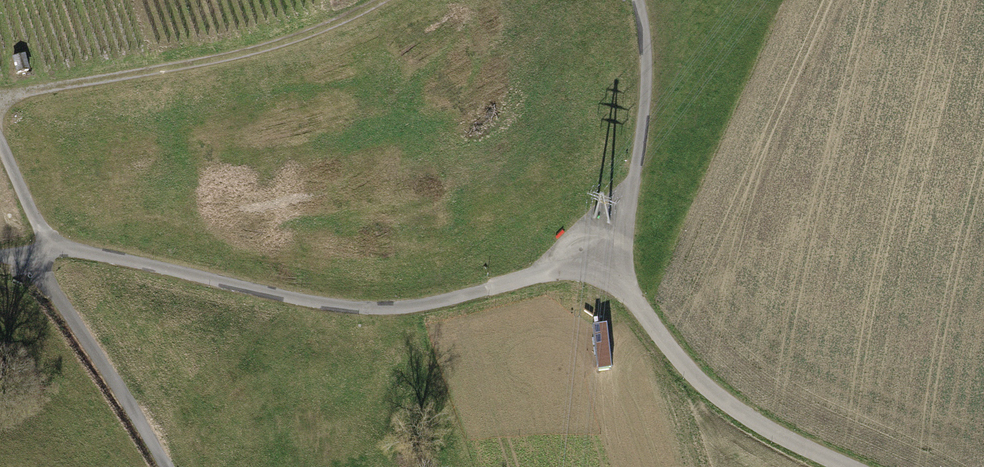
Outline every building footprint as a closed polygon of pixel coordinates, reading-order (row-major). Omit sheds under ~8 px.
[(36,59),(21,62),(25,79),(39,76),(36,59)]
